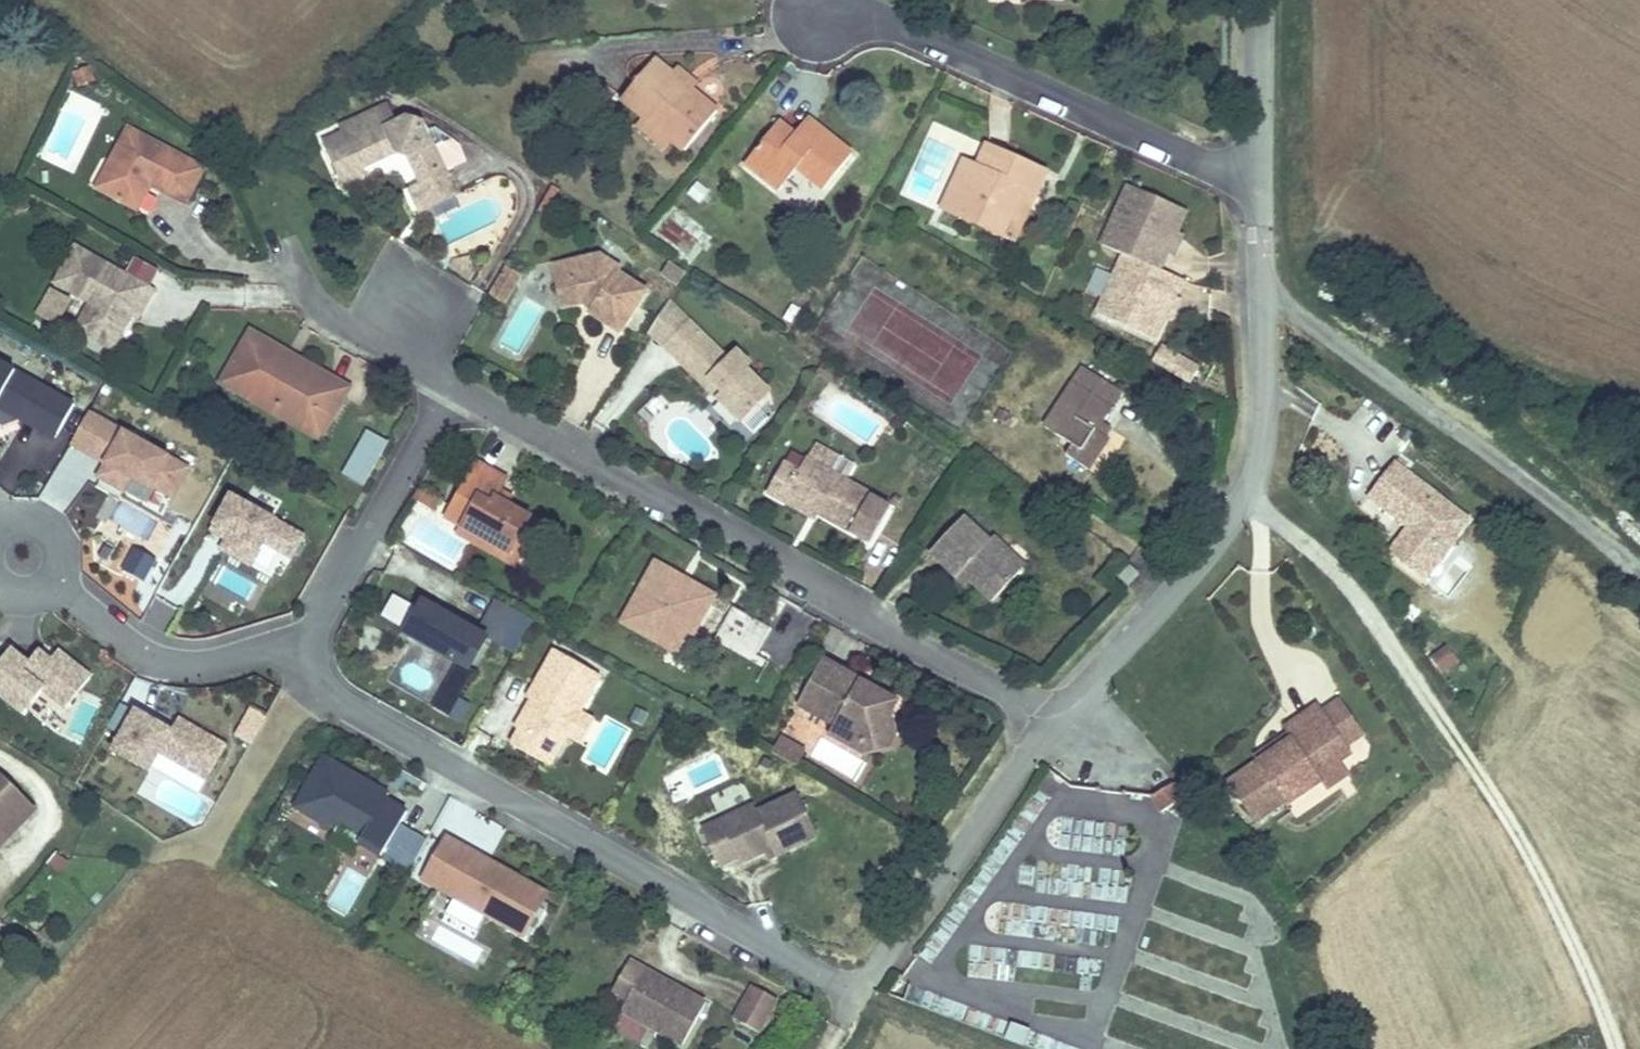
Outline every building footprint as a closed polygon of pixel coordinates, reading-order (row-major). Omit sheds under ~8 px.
[(655,60),(622,99),(646,118),(671,139),(685,151),(718,111),(691,89),(690,88),(687,92),(682,88),(685,84),(674,75),(655,60)] [(75,73),(79,85),(95,80),(91,67),(75,73)] [(679,69),(674,75),(685,84),(682,88),(687,92),(690,88),(691,89),(695,83),(679,69)] [(395,124),(387,106),(343,127),(346,133),(326,142),(347,187),(365,178),(361,169),(397,152),(409,154),(424,185),(411,191),(421,211),(456,194),(445,171),(427,131),(423,123),(407,119),(395,124)] [(671,139),(646,118),(639,127),(664,147),(671,139)] [(803,140),(816,124),(809,118),(796,134),(803,140)] [(780,121),(746,163),(780,190),(798,168),(824,190),(853,154),(816,124),(803,140),(796,134),(780,121)] [(436,127),(427,131),(445,171),(466,160),(461,145),(436,127)] [(186,204),(205,168),(129,128),(111,160),(118,163),(103,191),(138,210),(149,191),(145,188),(147,183),(186,204)] [(1047,173),(988,146),(978,167),(965,161),(943,208),(1002,235),(1024,189),(1037,195),(1047,173)] [(97,188),(103,191),(118,163),(111,160),(97,188)] [(1187,211),(1129,185),(1109,228),(1129,236),(1121,253),(1143,263),(1136,279),(1117,271),(1098,314),(1156,339),(1165,318),(1166,317),(1162,316),(1171,296),(1175,298),(1183,280),(1160,270),(1168,254),(1168,253),(1164,251),(1173,231),(1177,233),(1177,232),(1187,211)] [(1015,241),(1037,195),(1024,189),(1002,235),(1015,241)] [(1102,244),(1121,253),(1129,236),(1109,228),(1102,244)] [(1177,233),(1173,231),(1164,251),(1168,253),(1168,254),(1173,256),(1183,234),(1177,232),(1177,233)] [(145,307),(154,291),(76,247),(56,282),(91,303),(77,328),(113,348),(132,314),(138,303),(145,307)] [(601,255),(573,261),(576,276),(557,280),(563,309),(585,304),(588,300),(596,304),(593,309),(590,313),(621,333),(648,292),(619,272),(621,269),(601,255)] [(1136,279),(1143,263),(1124,255),(1117,271),(1136,279)] [(474,264),(472,256),(454,259),(449,266),(470,282),(477,270),(476,269),(475,268),(474,267),(474,266),(474,265),(474,264)] [(576,276),(573,261),(554,265),(557,280),(576,276)] [(679,283),(687,272),(671,261),(663,273),(679,283)] [(500,276),(517,285),(522,275),(506,266),(500,276)] [(500,276),(490,295),(506,304),(517,285),(500,276)] [(48,292),(40,317),(61,324),(70,299),(48,292)] [(1171,296),(1162,316),(1166,317),(1165,318),(1171,321),(1181,299),(1175,296),(1175,298),(1171,296)] [(588,300),(585,304),(593,309),(596,304),(588,300)] [(668,315),(675,307),(669,301),(650,331),(664,346),(682,328),(668,315)] [(139,319),(145,307),(138,303),(132,314),(139,319)] [(682,328),(664,346),(678,359),(685,352),(724,390),(717,398),(743,423),(772,393),(747,369),(751,365),(736,350),(728,358),(690,320),(675,307),(668,315),(682,328)] [(288,353),(252,332),(224,382),(252,399),(255,394),(291,414),(299,400),(313,408),(312,411),(312,413),(313,415),(313,417),(314,418),(316,421),(317,422),(327,428),(349,388),(303,362),(301,361),(299,361),(298,361),(296,361),(294,362),(292,363),(291,364),(289,365),(283,362),(288,353)] [(685,352),(678,359),(717,398),(724,390),(685,352)] [(301,361),(303,362),(288,353),(283,362),(289,365),(291,364),(292,363),(294,362),(296,361),(298,361),(299,361),(301,361)] [(0,359),(0,420),(4,422),(21,417),(41,382),(0,359)] [(1182,360),(1174,374),(1193,385),(1201,371),(1182,360)] [(1084,368),(1046,427),(1073,445),(1067,455),(1089,470),(1109,437),(1106,435),(1096,429),(1121,391),(1084,368)] [(56,391),(41,382),(21,417),(37,425),(39,421),(56,391)] [(59,432),(76,402),(56,391),(39,421),(59,432)] [(255,394),(252,399),(321,438),(327,428),(317,422),(316,421),(314,418),(313,417),(313,415),(312,413),(312,411),(313,408),(299,400),(291,414),(255,394)] [(655,418),(644,407),(638,413),(650,424),(655,418)] [(183,476),(82,419),(64,451),(99,473),(91,488),(118,504),(128,488),(165,509),(183,476)] [(1101,422),(1096,429),(1106,435),(1110,428),(1101,422)] [(362,446),(381,457),(387,446),(369,435),(362,446)] [(817,442),(808,457),(833,472),(842,456),(817,442)] [(365,484),(381,457),(362,446),(347,473),(365,484)] [(819,513),(871,543),(891,507),(871,496),(872,494),(833,472),(808,457),(807,457),(800,470),(785,461),(768,492),(784,501),(787,495),(819,513)] [(478,462),(446,517),(462,527),(511,554),(522,535),(531,540),(541,523),(496,498),(500,490),(507,478),(478,462)] [(1456,538),(1469,520),(1395,462),(1369,496),(1403,523),(1409,515),(1415,520),(1409,528),(1390,553),(1417,573),(1448,532),(1456,538)] [(420,487),(413,499),(432,510),(439,498),(420,487)] [(500,490),(496,498),(508,504),(512,497),(500,490)] [(819,513),(787,495),(784,501),(816,519),(819,513)] [(300,539),(224,497),(203,535),(218,543),(213,553),(262,579),(275,555),(287,561),(300,539)] [(1409,515),(1403,523),(1409,528),(1415,520),(1409,515)] [(964,517),(931,553),(957,578),(962,573),(971,581),(993,602),(1018,574),(1001,558),(1009,550),(994,536),(990,541),(964,517)] [(516,567),(531,540),(522,535),(511,554),(462,527),(458,534),(516,567)] [(1424,579),(1456,538),(1448,532),(1417,573),(1424,579)] [(136,545),(122,572),(145,584),(159,557),(136,545)] [(1001,558),(1018,574),(1026,566),(1009,550),(1001,558)] [(1120,576),(1128,584),(1139,573),(1131,565),(1120,576)] [(689,643),(715,597),(669,571),(649,576),(630,610),(635,629),(669,649),(689,643)] [(962,573),(957,578),(966,586),(971,581),(962,573)] [(497,599),(478,633),(488,639),(501,646),(520,612),(497,599)] [(424,602),(406,634),(470,670),(488,639),(478,633),(424,602)] [(730,608),(712,643),(753,664),(771,628),(730,608)] [(520,612),(501,646),(515,654),(534,620),(520,612)] [(1430,654),(1439,674),(1458,666),(1449,645),(1430,654)] [(11,650),(0,663),(0,695),(24,714),(44,690),(67,708),(92,678),(59,652),(51,661),(39,651),(29,664),(11,650)] [(512,745),(550,767),(568,737),(581,713),(602,677),(555,651),(534,688),(538,691),(532,701),(516,729),(519,731),(512,745)] [(859,680),(824,660),(800,703),(838,725),(842,718),(849,721),(847,724),(851,737),(874,751),(881,739),(897,735),(891,715),(899,702),(874,687),(870,695),(862,691),(859,680)] [(859,680),(862,691),(870,695),(874,687),(860,679),(859,680)] [(538,691),(534,688),(527,699),(532,701),(538,691)] [(1325,712),(1347,746),(1364,735),(1341,701),(1325,712)] [(1259,762),(1229,783),(1255,822),(1286,801),(1288,804),(1322,781),(1319,776),(1340,762),(1352,753),(1347,746),(1325,712),(1320,705),(1285,728),(1289,733),(1293,739),(1259,762)] [(234,738),(251,747),(267,716),(250,707),(234,738)] [(136,710),(117,744),(164,771),(171,758),(207,778),(230,737),(193,717),(183,736),(136,710)] [(595,721),(581,713),(568,737),(582,745),(595,721)] [(862,753),(874,751),(851,737),(847,724),(849,721),(842,718),(838,725),(832,736),(862,753)] [(1255,756),(1259,762),(1293,739),(1289,733),(1255,756)] [(889,747),(897,735),(881,739),(874,751),(889,747)] [(780,739),(772,753),(797,767),(805,752),(780,739)] [(390,794),(324,757),(295,808),(325,825),(345,819),(365,830),(359,840),(384,854),(408,812),(386,800),(390,794)] [(1340,762),(1319,776),(1322,781),(1327,788),(1348,774),(1340,762)] [(35,812),(0,778),(0,847),(35,812)] [(1186,798),(1174,783),(1153,795),(1162,812),(1186,798)] [(755,805),(703,829),(720,867),(738,858),(741,864),(765,853),(774,849),(777,855),(818,836),(798,792),(758,812),(755,805)] [(476,855),(448,838),(425,879),(456,897),(487,915),(524,936),(548,896),(489,862),(486,868),(473,861),(476,855)] [(769,859),(777,855),(774,849),(765,853),(769,859)] [(489,862),(476,855),(473,861),(486,868),(489,862)] [(487,915),(456,897),(447,913),(478,931),(487,915)] [(428,941),(479,967),(488,949),(437,923),(428,941)] [(47,926),(40,935),(58,949),(65,941),(47,926)] [(684,1045),(707,1003),(630,960),(611,994),(627,1003),(622,1010),(684,1045)] [(762,1035),(779,1000),(749,985),(732,1021),(762,1035)]
